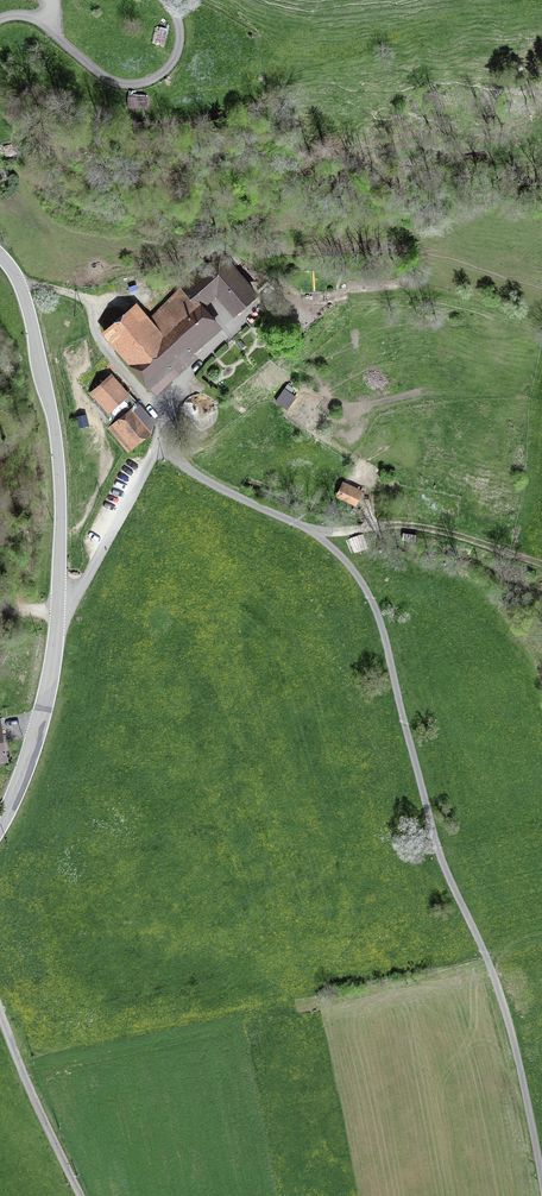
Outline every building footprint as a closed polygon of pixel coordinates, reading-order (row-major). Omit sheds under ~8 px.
[(221,253),(198,273),(219,297),(233,313),(256,294),(221,253)] [(147,316),(137,304),(104,333),(125,357),(123,358),(156,395),(201,356),(197,350),(225,326),(208,307),(219,297),(198,273),(147,316)] [(119,390),(110,379),(92,394),(107,411),(105,413),(116,425),(130,413),(138,406),(127,393),(129,391),(124,386),(119,390)] [(296,397),(284,389),(275,402),(288,410),(296,397)] [(192,428),(198,430),(204,430),(210,427),(214,423),(217,419),(219,413),(218,407),(216,402),(212,398),(207,395),(201,394),(195,394),(190,397),(185,401),(183,407),(182,413),(184,419),(187,424),(192,428)] [(130,413),(116,425),(124,435),(117,440),(126,451),(149,432),(137,418),(136,419),(130,413)] [(336,497),(355,506),(362,492),(343,482),(336,497)]
